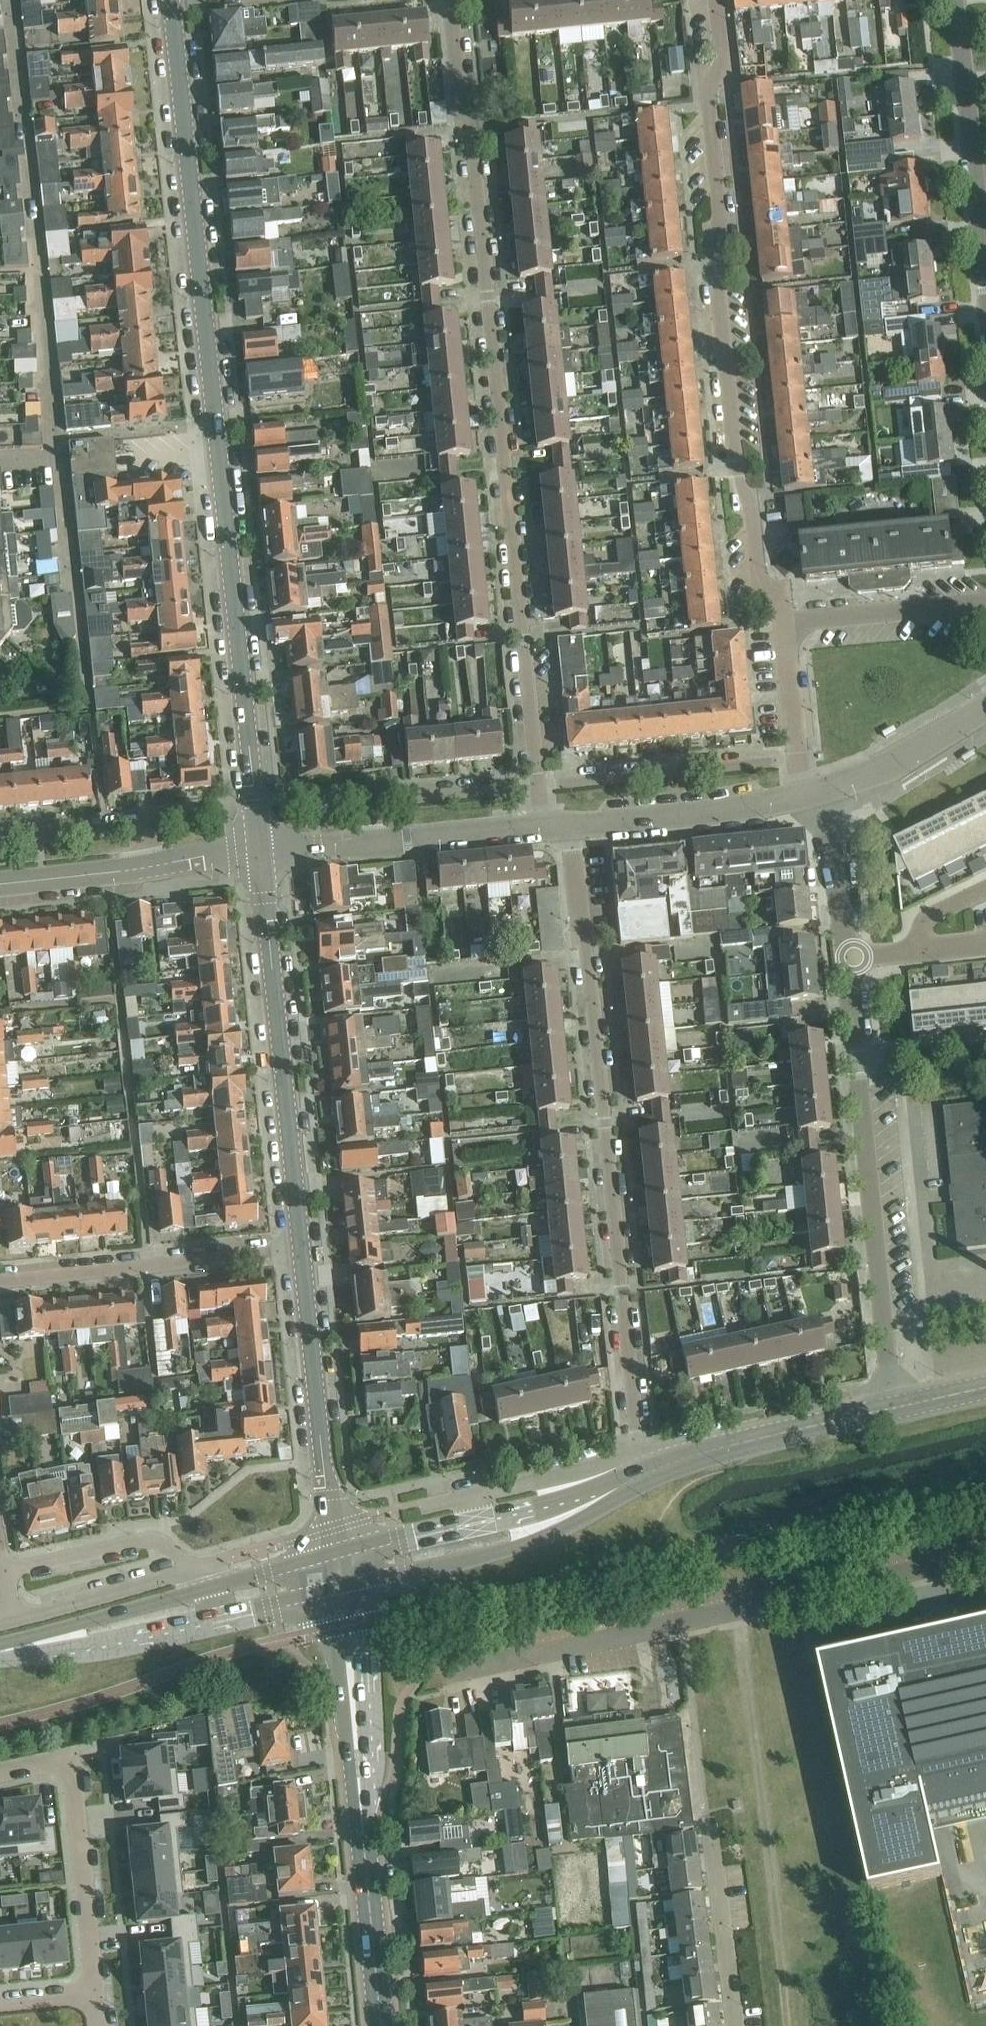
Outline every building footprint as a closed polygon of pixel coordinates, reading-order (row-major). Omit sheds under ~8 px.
[(21,9),(41,7),(40,0),(20,0),(21,9)] [(84,3),(85,15),(56,18),(57,27),(121,20),(119,0),(109,0),(84,3)] [(554,1),(558,32),(581,29),(578,0),(565,0),(554,1)] [(581,29),(592,28),(594,49),(606,47),(604,27),(601,0),(578,0),(581,29)] [(604,27),(627,24),(624,0),(601,0),(604,27)] [(642,41),(640,23),(663,21),(661,6),(648,7),(647,0),(624,0),(627,24),(630,62),(644,60),(642,41)] [(759,0),(735,0),(736,13),(751,12),(752,24),(753,23),(755,45),(764,44),(759,0)] [(784,0),(759,0),(764,44),(773,43),(771,22),(770,10),(785,8),(784,0)] [(785,8),(799,7),(800,19),(810,18),(808,0),(784,0),(785,8)] [(832,0),(808,0),(810,18),(819,17),(818,5),(833,3),(832,0)] [(856,0),(832,0),(833,3),(847,2),(848,14),(857,13),(856,0)] [(857,13),(867,12),(866,0),(856,0),(857,13)] [(881,10),(891,9),(890,0),(880,0),(881,10)] [(554,1),(531,3),(535,34),(558,32),(554,1)] [(299,25),(321,22),(319,3),(297,6),(299,25)] [(535,34),(531,3),(508,6),(510,21),(497,22),(498,38),(535,34)] [(43,28),(41,7),(21,9),(23,30),(43,28)] [(210,34),(266,28),(265,20),(241,22),(240,12),(208,15),(210,34)] [(424,15),(401,17),(404,48),(414,47),(415,63),(429,61),(424,15)] [(907,33),(906,16),(897,17),(898,34),(907,33)] [(404,48),(401,17),(378,20),(381,50),(404,48)] [(121,20),(57,27),(57,35),(88,32),(90,45),(123,41),(121,20)] [(381,50),(378,20),(355,22),(358,53),(381,50)] [(321,22),(299,25),(302,49),(322,47),(324,47),(321,23),(321,22)] [(358,53),(355,22),(332,24),(336,71),(349,69),(348,54),(358,53)] [(858,25),(861,51),(871,50),(868,24),(858,25)] [(820,25),(810,26),(812,40),(821,39),(820,25)] [(861,51),(858,25),(851,25),(854,51),(861,51)] [(810,26),(801,27),(802,41),(812,40),(810,26)] [(266,28),(210,34),(212,54),(244,51),(243,40),(267,37),(266,28)] [(812,40),(802,41),(803,51),(813,50),(812,40)] [(324,65),(322,47),(302,49),(213,59),(216,84),(250,81),(248,67),(264,66),(265,71),(324,65)] [(670,72),(687,72),(686,48),(669,49),(670,72)] [(93,75),(128,71),(126,49),(60,55),(61,65),(91,62),(93,75)] [(29,82),(48,80),(45,53),(26,55),(29,82)] [(862,59),(854,60),(855,70),(863,69),(862,59)] [(3,65),(0,65),(0,86),(9,86),(8,72),(4,72),(3,65)] [(128,71),(93,75),(94,86),(64,89),(65,99),(130,92),(128,71)] [(543,83),(552,82),(551,72),(542,72),(543,83)] [(48,80),(29,82),(31,102),(50,100),(48,80)] [(331,113),(327,80),(310,82),(314,115),(331,113)] [(0,86),(0,108),(7,108),(7,100),(11,100),(9,86),(0,86)] [(278,99),(276,86),(216,92),(219,116),(253,112),(252,101),(278,99)] [(745,113),(809,107),(808,98),(787,100),(786,99),(774,100),(773,86),(742,89),(745,113)] [(916,112),(914,86),(876,90),(879,116),(890,115),(916,112)] [(654,91),(632,93),(634,108),(656,106),(654,91)] [(132,113),(130,92),(65,99),(66,108),(96,105),(97,117),(132,113)] [(607,95),(599,96),(600,108),(608,107),(607,95)] [(613,98),(613,106),(626,105),(625,97),(613,98)] [(852,102),(840,103),(841,121),(855,119),(853,101),(852,102)] [(580,102),(567,104),(568,112),(580,111),(580,102)] [(541,105),(542,113),(554,112),(554,104),(541,105)] [(833,104),(818,105),(820,129),(836,127),(833,104)] [(516,117),(534,115),(533,107),(515,108),(516,117)] [(809,107),(745,113),(747,137),(778,134),(777,120),(788,118),(809,116),(809,107)] [(0,108),(0,130),(14,129),(12,115),(8,115),(7,108),(0,108)] [(419,125),(427,125),(426,112),(418,113),(419,125)] [(638,140),(669,137),(667,112),(621,117),(622,127),(637,126),(638,140)] [(890,115),(879,116),(881,131),(891,130),(893,142),(899,142),(919,139),(916,112),(890,115)] [(132,113),(97,117),(98,129),(68,132),(69,142),(132,135),(130,114),(132,114),(132,113)] [(391,127),(399,127),(398,114),(390,115),(391,127)] [(289,116),(274,118),(275,131),(290,129),(289,116)] [(274,118),(240,122),(220,124),(223,150),(257,146),(256,133),(275,131),(274,118)] [(365,120),(366,133),(389,131),(388,118),(365,120)] [(53,121),(33,124),(34,135),(35,139),(55,136),(54,133),(53,121)] [(351,134),(360,133),(358,121),(350,121),(351,134)] [(854,121),(842,123),(843,138),(856,136),(854,121)] [(508,163),(539,160),(535,124),(519,125),(521,138),(505,140),(508,163)] [(0,130),(0,152),(1,152),(24,150),(23,142),(15,143),(14,129),(0,130)] [(839,151),(837,131),(824,133),(826,152),(839,151)] [(778,134),(747,137),(750,161),(792,157),(791,147),(780,148),(778,134)] [(132,135),(69,142),(70,150),(100,147),(101,160),(135,157),(132,135)] [(594,145),(615,144),(614,135),(593,137),(594,145)] [(409,173),(440,170),(438,147),(422,149),(421,136),(406,137),(409,173)] [(669,137),(638,140),(640,155),(625,157),(626,165),(672,161),(669,137)] [(589,142),(579,143),(580,156),(590,155),(589,142)] [(847,161),(890,156),(889,142),(845,147),(847,161)] [(55,143),(36,145),(38,166),(58,164),(55,143)] [(615,144),(594,145),(595,154),(615,152),(615,144)] [(325,175),(338,173),(334,145),(322,146),(325,175)] [(1,152),(2,159),(0,159),(0,175),(19,173),(17,158),(24,158),(24,150),(1,152)] [(263,157),(262,152),(223,156),(226,180),(270,175),(270,171),(275,170),(274,156),(263,157)] [(814,163),(814,154),(800,156),(801,165),(814,163)] [(914,154),(890,156),(847,161),(848,175),(896,170),(899,196),(925,194),(922,167),(915,168),(914,154)] [(135,157),(101,160),(102,171),(72,175),(73,184),(137,178),(135,157)] [(592,176),(590,157),(577,158),(579,178),(592,176)] [(793,166),(792,157),(750,161),(752,185),(783,182),(782,167),(793,166)] [(539,160),(508,163),(510,185),(541,182),(539,160)] [(672,161),(626,165),(627,175),(641,174),(643,188),(674,185),(672,161)] [(346,176),(354,176),(353,163),(344,164),(346,176)] [(58,164),(38,166),(40,187),(58,186),(58,185),(60,185),(58,164)] [(442,193),(440,170),(409,173),(412,196),(442,193)] [(0,175),(0,188),(2,188),(3,196),(16,195),(15,186),(20,186),(19,173),(0,175)] [(341,204),(338,173),(325,175),(329,206),(341,204)] [(137,178),(73,184),(74,193),(104,190),(106,203),(139,199),(137,178)] [(573,180),(561,181),(562,190),(574,189),(573,180)] [(227,186),(229,211),(281,206),(278,181),(227,186)] [(543,206),(541,182),(510,185),(512,209),(543,206)] [(599,192),(620,191),(619,182),(598,184),(599,192)] [(783,182),(752,185),(755,209),(797,204),(796,195),(785,196),(783,182)] [(674,185),(643,188),(644,203),(630,204),(631,213),(676,209),(674,185)] [(58,207),(58,186),(40,187),(43,209),(63,207),(62,206),(58,207)] [(348,192),(348,200),(361,199),(360,191),(348,192)] [(620,191),(599,192),(600,201),(620,199),(620,191)] [(442,193),(412,196),(414,219),(445,216),(442,193)] [(805,204),(819,202),(818,193),(804,195),(805,204)] [(925,194),(899,196),(883,198),(886,225),(928,221),(925,194)] [(3,196),(0,196),(0,219),(23,216),(22,201),(17,201),(16,195),(3,196)] [(139,199),(106,203),(107,214),(77,217),(78,227),(141,220),(139,199)] [(819,202),(805,204),(806,213),(819,211),(820,216),(845,213),(844,199),(819,202)] [(797,204),(755,209),(757,233),(788,229),(787,215),(798,214),(797,204)] [(546,229),(543,206),(512,209),(515,232),(546,229)] [(63,207),(43,209),(45,235),(65,233),(63,207)] [(298,209),(281,211),(230,216),(232,242),(265,239),(264,225),(300,221),(298,209)] [(679,233),(676,209),(631,213),(632,223),(647,221),(648,236),(679,233)] [(343,224),(352,223),(351,210),(342,211),(343,224)] [(570,216),(570,224),(583,223),(582,215),(570,216)] [(0,219),(0,231),(1,240),(7,239),(21,238),(20,230),(24,229),(23,216),(0,219)] [(447,239),(445,216),(414,219),(417,243),(447,239)] [(854,242),(888,239),(887,227),(866,229),(865,221),(852,222),(854,242)] [(589,236),(597,236),(596,223),(588,224),(589,236)] [(352,238),(360,237),(359,225),(351,226),(352,238)] [(81,257),(147,251),(144,228),(94,233),(94,241),(80,243),(81,257)] [(546,229),(515,232),(517,255),(548,252),(546,229)] [(790,244),(788,229),(757,233),(760,257),(803,252),(801,242),(790,244)] [(605,241),(625,239),(624,231),(604,232),(605,241)] [(65,233),(45,235),(48,260),(61,259),(68,259),(65,233)] [(679,233),(648,236),(650,251),(635,252),(636,261),(681,257),(679,233)] [(21,238),(7,239),(8,246),(2,247),(4,268),(28,267),(26,244),(21,244),(21,238)] [(447,239),(417,243),(419,266),(449,262),(447,239)] [(625,239),(605,241),(605,249),(626,247),(625,239)] [(889,251),(888,239),(854,242),(856,263),(869,262),(868,253),(889,251)] [(291,241),(254,245),(234,247),(235,256),(234,257),(235,273),(270,270),(272,270),(270,254),(292,252),(291,241)] [(810,251),(824,250),(823,241),(809,242),(810,251)] [(355,261),(363,260),(362,248),(354,249),(355,261)] [(931,248),(904,251),(892,252),(895,279),(934,275),(931,248)] [(592,262),(600,262),(599,249),(591,250),(592,262)] [(337,266),(348,265),(346,250),(335,251),(337,266)] [(824,250),(810,251),(811,260),(824,259),(824,250)] [(81,257),(68,259),(61,259),(62,268),(111,263),(112,275),(149,271),(147,251),(81,257)] [(292,252),(270,254),(272,270),(270,270),(270,274),(283,273),(288,272),(292,272),(294,272),(292,252)] [(552,288),(548,252),(517,255),(519,278),(535,276),(536,289),(552,288)] [(804,262),(803,252),(760,257),(762,281),(793,278),(792,263),(804,262)] [(452,285),(449,262),(419,266),(423,301),(438,300),(437,287),(452,285)] [(348,265),(337,266),(332,267),(335,300),(351,298),(348,265)] [(149,271),(112,275),(114,287),(85,290),(86,299),(149,293),(151,293),(149,271)] [(236,278),(238,302),(245,301),(247,320),(263,318),(261,300),(272,298),(271,291),(289,290),(288,272),(283,273),(270,274),(236,278)] [(365,275),(356,276),(357,289),(366,288),(365,275)] [(654,302),(686,299),(684,275),(638,279),(639,289),(653,288),(654,302)] [(934,275),(895,279),(859,283),(863,322),(883,319),(881,304),(910,301),(910,304),(937,302),(934,275)] [(70,279),(50,281),(53,303),(73,301),(70,279)] [(14,296),(26,296),(25,288),(14,288),(14,296)] [(149,293),(86,299),(73,301),(53,303),(55,324),(75,321),(74,310),(115,306),(116,318),(151,314),(149,293)] [(525,332),(556,329),(552,294),(537,295),(538,308),(523,310),(525,332)] [(767,323),(810,319),(807,294),(764,299),(767,323)] [(611,305),(631,303),(631,295),(610,297),(611,305)] [(26,296),(14,296),(15,304),(26,304),(26,296)] [(686,299),(654,302),(656,317),(642,318),(643,327),(688,323),(686,299)] [(631,303),(611,305),(611,314),(632,312),(631,303)] [(854,304),(842,305),(844,315),(856,314),(854,304)] [(427,343),(457,340),(455,317),(440,319),(438,305),(423,307),(427,343)] [(817,318),(831,317),(830,308),(816,309),(817,318)] [(598,323),(606,323),(605,310),(597,311),(598,323)] [(151,314),(116,318),(118,330),(89,333),(90,342),(153,335),(151,314)] [(832,326),(831,317),(817,318),(818,327),(832,326)] [(810,319),(767,323),(769,347),(800,344),(799,330),(811,328),(810,319)] [(354,320),(343,322),(347,354),(357,353),(354,320)] [(691,347),(688,323),(643,327),(644,337),(658,336),(660,350),(691,347)] [(264,334),(242,336),(245,361),(278,357),(276,344),(302,341),(301,327),(263,331),(264,334)] [(566,328),(556,329),(525,332),(527,356),(558,353),(558,350),(568,349),(566,328)] [(610,346),(608,328),(597,329),(600,348),(610,346)] [(916,359),(942,356),(940,329),(913,332),(916,359)] [(17,340),(31,339),(31,331),(17,331),(17,340)] [(363,333),(365,346),(374,345),(373,332),(363,333)] [(153,335),(90,342),(57,345),(59,364),(72,363),(71,355),(90,353),(90,355),(120,352),(121,360),(155,357),(153,335)] [(31,339),(17,340),(18,347),(14,348),(14,362),(36,361),(36,346),(31,347),(31,339)] [(460,363),(457,340),(427,343),(428,355),(412,356),(413,367),(429,366),(460,363)] [(616,355),(637,353),(636,344),(615,346),(616,355)] [(800,344),(769,347),(772,371),(815,367),(814,357),(802,358),(800,344)] [(610,347),(598,349),(599,357),(611,355),(610,347)] [(691,347),(660,350),(661,364),(647,366),(648,375),(693,371),(691,347)] [(347,354),(301,359),(245,365),(249,400),(305,394),(303,380),(360,373),(357,353),(347,354)] [(558,353),(527,356),(530,379),(560,376),(558,353)] [(637,353),(616,355),(617,363),(637,361),(637,353)] [(378,371),(376,356),(364,357),(365,372),(378,371)] [(824,367),(836,365),(835,356),(822,357),(824,367)] [(942,356),(916,359),(904,360),(907,387),(883,390),(884,403),(921,399),(941,397),(940,383),(945,383),(942,356)] [(155,357),(121,360),(122,373),(93,376),(94,384),(158,377),(155,357)] [(36,375),(36,361),(14,362),(15,375),(18,375),(18,383),(32,383),(32,375),(36,375)] [(460,363),(429,366),(432,389),(462,386),(460,363)] [(838,375),(836,365),(824,367),(825,376),(838,375)] [(816,376),(815,367),(772,371),(774,395),(805,392),(803,377),(816,376)] [(612,370),(605,371),(606,383),(614,382),(613,370),(612,370)] [(693,371),(648,375),(649,385),(663,383),(664,398),(696,394),(693,371)] [(563,399),(560,376),(530,379),(532,402),(563,399)] [(158,377),(94,384),(62,387),(63,399),(96,396),(96,394),(124,391),(125,403),(162,399),(160,377),(158,377)] [(32,383),(18,383),(18,390),(13,390),(14,404),(41,404),(40,390),(32,390),(32,383)] [(363,386),(364,394),(376,393),(376,385),(363,386)] [(465,409),(462,386),(432,389),(434,412),(465,409)] [(883,390),(870,391),(871,404),(884,403),(883,390)] [(621,401),(642,399),(641,391),(621,393),(621,401)] [(606,407),(615,406),(614,392),(605,393),(606,407)] [(805,392),(774,395),(777,419),(818,415),(817,405),(806,406),(805,392)] [(696,394),(664,398),(666,412),(652,414),(653,423),(698,418),(696,394)] [(366,408),(374,407),(373,395),(365,396),(366,408)] [(921,399),(884,403),(886,415),(911,412),(914,441),(925,439),(951,437),(948,410),(943,411),(941,397),(921,399)] [(864,398),(854,399),(855,411),(856,411),(865,410),(864,398)] [(162,399),(125,403),(127,414),(101,417),(100,405),(64,409),(66,431),(164,421),(162,399)] [(565,422),(563,399),(532,402),(535,425),(565,422)] [(643,408),(642,399),(621,401),(622,410),(643,408)] [(467,432),(465,409),(434,412),(436,435),(467,432)] [(840,413),(825,414),(826,423),(841,422),(840,413)] [(818,415),(777,419),(779,443),(810,440),(808,425),(820,424),(820,415),(818,415)] [(26,426),(37,426),(37,417),(25,418),(26,426)] [(412,417),(386,419),(387,427),(413,425),(412,417)] [(354,439),(367,438),(364,418),(352,419),(354,439)] [(609,432),(619,431),(618,418),(607,419),(609,432)] [(698,418),(653,423),(654,433),(668,431),(669,446),(701,442),(698,418)] [(374,420),(375,428),(387,427),(386,419),(374,420)] [(565,422),(535,425),(537,448),(552,446),(554,459),(569,458),(565,422)] [(252,428),(254,449),(327,442),(326,431),(285,435),(284,425),(252,428)] [(37,426),(26,426),(21,426),(22,448),(42,447),(42,432),(37,432),(37,426)] [(469,455),(467,432),(436,435),(440,471),(455,470),(454,457),(469,455)] [(382,436),(371,437),(372,445),(383,443),(382,436)] [(954,464),(951,437),(925,439),(914,441),(917,467),(902,468),(903,483),(932,480),(940,479),(940,478),(939,465),(954,464)] [(367,438),(354,439),(348,440),(350,457),(369,455),(367,438)] [(385,440),(386,448),(399,447),(398,439),(385,440)] [(627,450),(647,448),(647,439),(626,441),(627,450)] [(78,534),(100,532),(107,531),(104,510),(145,506),(181,502),(179,479),(117,485),(112,440),(68,444),(78,534)] [(811,454),(810,440),(779,443),(782,467),(825,463),(823,453),(811,454)] [(701,442),(669,446),(671,460),(657,462),(658,471),(703,467),(701,442)] [(289,462),(328,458),(327,446),(254,453),(257,475),(290,472),(289,462)] [(647,448),(627,450),(628,458),(648,456),(647,448)] [(832,461),(846,460),(845,451),(831,452),(832,461)] [(846,469),(846,460),(832,461),(833,470),(846,469)] [(543,503),(574,500),(570,463),(554,465),(556,478),(540,480),(543,503)] [(825,463),(782,467),(784,491),(815,488),(813,473),(825,472),(825,463)] [(359,469),(357,470),(360,497),(373,495),(370,468),(359,469)] [(257,481),(260,503),(292,500),(291,491),(317,488),(316,475),(257,481)] [(444,513),(475,510),(473,487),(457,488),(456,475),(440,477),(444,513)] [(891,476),(879,478),(880,486),(892,484),(891,476)] [(940,479),(932,480),(934,501),(936,521),(960,519),(960,518),(955,476),(940,478),(940,479)] [(626,493),(624,478),(616,479),(617,494),(626,493)] [(676,511),(707,507),(705,483),(660,488),(661,499),(675,497),(676,511)] [(373,495),(360,497),(363,527),(376,526),(373,495)] [(788,520),(807,518),(805,496),(785,498),(788,520)] [(576,523),(574,500),(543,503),(545,526),(576,523)] [(42,511),(55,509),(54,501),(41,503),(42,511)] [(181,502),(145,506),(146,518),(116,521),(117,530),(181,523),(183,522),(181,502)] [(618,516),(627,515),(626,504),(617,504),(618,516)] [(389,505),(381,506),(382,518),(390,517),(389,505)] [(633,515),(654,513),(653,505),(632,507),(633,515)] [(707,507),(676,511),(678,524),(663,526),(664,536),(710,531),(707,507)] [(263,538),(318,532),(317,520),(302,521),(303,528),(297,529),(295,508),(260,512),(263,538)] [(55,509),(42,511),(43,518),(56,517),(55,509)] [(477,533),(475,510),(444,513),(446,536),(477,533)] [(654,513),(633,515),(634,524),(654,522),(654,513)] [(628,529),(627,517),(618,518),(619,530),(628,529)] [(807,518),(788,520),(789,536),(809,534),(807,518)] [(181,523),(117,530),(118,539),(148,536),(149,547),(183,544),(181,523)] [(576,523),(545,526),(547,549),(578,546),(576,523)] [(961,525),(803,541),(807,581),(837,578),(849,577),(850,587),(858,593),(904,588),(910,581),(909,571),(921,570),(921,569),(951,566),(951,564),(965,563),(961,525)] [(380,557),(376,526),(363,527),(366,558),(380,557)] [(385,531),(386,539),(398,538),(397,530),(385,531)] [(263,538),(266,564),(323,558),(321,544),(329,543),(328,531),(318,532),(263,538)] [(712,555),(710,531),(664,536),(665,546),(680,544),(682,559),(712,555)] [(102,553),(100,532),(78,534),(80,555),(102,553)] [(480,556),(477,533),(446,536),(449,559),(480,556)] [(0,537),(0,559),(5,559),(17,557),(14,535),(2,537),(0,537)] [(397,552),(405,551),(404,539),(396,540),(397,552)] [(183,544),(149,547),(151,561),(122,564),(121,559),(103,561),(102,553),(80,555),(82,575),(122,572),(185,565),(183,544)] [(622,569),(635,568),(632,544),(619,545),(622,569)] [(38,555),(52,554),(51,545),(37,547),(38,555)] [(578,546),(547,549),(550,572),(581,569),(578,546)] [(639,563),(659,561),(659,553),(638,555),(639,563)] [(52,554),(38,555),(39,562),(36,562),(38,577),(59,575),(58,560),(53,560),(52,554)] [(712,555),(682,559),(683,573),(669,574),(670,584),(715,579),(712,555)] [(482,579),(480,556),(449,559),(451,582),(482,579)] [(382,573),(380,557),(366,558),(368,575),(382,573)] [(659,561),(639,563),(639,572),(660,570),(659,561)] [(382,566),(383,574),(395,573),(394,564),(382,566)] [(185,565),(122,572),(123,582),(152,579),(153,590),(187,586),(185,565)] [(581,574),(581,569),(550,572),(552,595),(583,592),(582,580),(636,575),(635,568),(622,569),(581,574)] [(343,575),(319,577),(304,579),(303,570),(267,573),(269,595),(344,587),(343,575)] [(382,573),(368,575),(369,584),(383,582),(382,573)] [(61,588),(59,575),(38,577),(39,590),(46,590),(47,597),(60,595),(59,588),(61,588)] [(83,580),(84,596),(104,594),(103,578),(83,580)] [(482,579),(451,582),(453,605),(484,602),(482,579)] [(715,579),(670,584),(671,594),(685,592),(687,607),(717,603),(715,579)] [(7,580),(0,581),(0,602),(9,601),(7,580)] [(431,584),(423,585),(425,597),(433,596),(431,584)] [(187,586),(153,590),(140,592),(141,600),(106,604),(105,595),(84,597),(86,619),(126,614),(190,608),(187,586)] [(352,586),(344,587),(269,595),(271,615),(307,611),(306,602),(353,597),(352,586)] [(368,599),(384,598),(383,587),(367,589),(368,599)] [(587,628),(583,592),(552,595),(554,618),(570,616),(571,629),(587,628)] [(71,594),(60,595),(47,597),(48,606),(60,604),(62,616),(73,615),(71,594)] [(638,611),(636,594),(628,595),(630,612),(638,611)] [(643,610),(664,609),(663,600),(642,602),(643,610)] [(0,602),(0,635),(5,640),(12,632),(23,630),(29,623),(28,611),(21,605),(10,606),(9,601),(0,602)] [(484,602),(453,605),(457,641),(473,639),(471,626),(487,625),(484,602)] [(717,603),(687,607),(688,621),(674,622),(675,632),(720,628),(717,603)] [(192,628),(190,608),(126,614),(127,624),(157,621),(158,632),(192,628)] [(385,609),(356,612),(357,624),(367,623),(386,621),(385,609)] [(664,609),(643,610),(644,619),(664,617),(664,609)] [(401,614),(393,615),(394,628),(403,627),(401,614)] [(88,635),(101,633),(100,618),(86,620),(88,635)] [(368,637),(367,623),(357,624),(319,628),(318,619),(272,624),(274,645),(286,644),(286,645),(295,644),(296,648),(307,647),(307,643),(347,639),(347,643),(351,643),(351,638),(368,637)] [(367,623),(368,637),(371,662),(390,660),(386,621),(367,623)] [(194,628),(192,628),(158,632),(159,645),(129,649),(130,657),(196,650),(194,628)] [(696,663),(744,659),(741,634),(694,639),(696,663)] [(91,664),(111,662),(108,637),(89,639),(91,664)] [(563,692),(587,689),(582,637),(557,640),(563,692)] [(352,651),(351,643),(347,643),(347,639),(307,643),(307,647),(296,648),(295,644),(286,645),(288,668),(323,665),(322,654),(352,651)] [(476,646),(475,646),(476,657),(484,657),(484,656),(482,645),(476,646)] [(457,659),(466,658),(464,646),(456,647),(457,659)] [(681,647),(670,648),(671,661),(683,660),(681,647)] [(169,683),(199,680),(197,658),(137,664),(138,675),(168,672),(169,683)] [(744,659),(696,663),(697,674),(714,672),(715,686),(746,682),(744,659)] [(642,671),(649,670),(648,661),(641,661),(642,671)] [(111,662),(91,664),(93,678),(109,676),(112,672),(111,662)] [(381,697),(395,695),(391,663),(373,665),(376,697),(381,697)] [(409,677),(418,677),(417,665),(409,665),(409,677)] [(691,668),(681,669),(683,680),(692,679),(691,668)] [(683,680),(681,669),(672,670),(673,681),(683,680)] [(666,671),(656,672),(657,683),(667,682),(666,671)] [(657,683),(656,672),(647,673),(648,684),(657,683)] [(344,700),(356,699),(355,687),(327,690),(325,677),(290,680),(292,704),(344,700)] [(621,677),(611,678),(613,689),(622,688),(621,677)] [(613,689),(611,678),(602,679),(603,690),(613,689)] [(199,680),(169,683),(171,696),(140,699),(141,708),(201,701),(199,680)] [(717,705),(709,705),(712,736),(751,732),(746,682),(715,686),(717,705)] [(94,691),(96,711),(121,709),(119,688),(94,691)] [(587,689),(563,692),(562,692),(568,751),(593,748),(589,718),(590,718),(587,689)] [(709,705),(708,693),(697,694),(698,707),(686,708),(689,738),(712,736),(709,705)] [(381,697),(382,710),(378,710),(379,721),(399,719),(396,695),(395,695),(381,697)] [(674,709),(662,710),(665,741),(689,738),(686,708),(684,695),(673,696),(674,709)] [(650,711),(638,713),(637,713),(641,743),(665,741),(662,710),(660,697),(649,699),(650,711)] [(344,700),(292,704),(295,726),(329,722),(329,713),(357,710),(356,699),(344,700)] [(627,714),(614,715),(613,715),(617,746),(641,743),(637,713),(638,713),(637,700),(625,701),(627,714)] [(204,723),(201,701),(141,708),(142,717),(172,714),(174,727),(204,723)] [(438,703),(438,713),(449,712),(448,702),(438,703)] [(603,716),(590,718),(589,718),(593,748),(617,746),(613,715),(614,715),(613,702),(601,704),(603,716)] [(484,728),(474,729),(477,760),(500,757),(497,726),(495,711),(483,712),(484,728)] [(55,717),(41,719),(43,733),(57,731),(55,717)] [(431,764),(428,733),(417,734),(416,719),(403,720),(408,767),(431,764)] [(393,720),(385,725),(390,733),(398,729),(393,720)] [(204,723),(174,727),(175,739),(145,742),(146,750),(206,744),(204,723)] [(474,729),(450,731),(453,762),(477,760),(474,729)] [(298,758),(381,749),(380,737),(374,738),(374,737),(332,742),(331,731),(295,735),(298,758)] [(453,762),(450,731),(428,733),(431,764),(453,762)] [(103,739),(107,777),(109,797),(132,795),(129,774),(144,772),(144,764),(116,767),(113,738),(103,739)] [(206,744),(146,750),(147,760),(177,757),(178,769),(208,766),(206,744)] [(74,747),(61,748),(62,760),(75,759),(74,747)] [(62,760),(61,748),(48,750),(49,762),(62,760)] [(403,768),(401,748),(390,750),(393,769),(403,768)] [(382,757),(381,749),(298,758),(300,778),(335,774),(334,764),(361,761),(361,760),(382,757)] [(146,750),(134,751),(135,761),(147,760),(146,750)] [(10,755),(11,767),(24,765),(23,753),(10,755)] [(10,755),(0,756),(0,768),(11,767),(10,755)] [(208,766),(178,769),(160,771),(161,782),(149,783),(150,793),(210,787),(208,766)] [(88,772),(63,775),(66,802),(91,799),(88,772)] [(144,772),(129,774),(132,795),(147,793),(144,773),(144,772)] [(66,802),(63,775),(38,778),(40,805),(66,802)] [(40,805),(38,778),(12,781),(15,807),(40,805)] [(12,781),(0,782),(0,809),(15,807),(12,781)] [(952,814),(972,854),(985,847),(985,810),(981,800),(952,814)] [(952,814),(924,828),(943,868),(972,854),(952,814)] [(924,828),(894,842),(899,854),(895,855),(897,875),(899,874),(907,870),(914,883),(943,868),(924,828)] [(753,888),(752,888),(753,895),(800,890),(800,891),(801,891),(799,870),(802,870),(802,869),(798,869),(797,859),(802,859),(799,835),(759,839),(759,842),(749,843),(753,888)] [(749,841),(721,844),(725,890),(752,888),(753,888),(749,843),(749,841)] [(695,872),(685,873),(689,914),(690,914),(692,936),(714,933),(713,912),(727,911),(727,907),(725,890),(721,844),(692,847),(695,872)] [(689,914),(685,873),(683,847),(611,855),(616,907),(617,907),(618,911),(617,911),(620,944),(669,940),(664,891),(668,890),(671,922),(679,921),(680,938),(692,937),(692,936),(690,914),(689,914)] [(506,853),(509,883),(545,880),(544,864),(531,866),(529,851),(506,853)] [(509,883),(506,853),(482,855),(485,886),(509,883)] [(482,855),(461,858),(464,888),(485,886),(482,855)] [(464,888),(461,858),(437,860),(438,875),(425,877),(427,892),(464,888)] [(976,861),(981,872),(985,870),(985,864),(983,858),(976,861)] [(976,861),(968,865),(974,876),(981,872),(976,861)] [(414,862),(400,864),(402,885),(416,883),(414,862)] [(312,895),(375,888),(382,887),(381,878),(374,878),(374,876),(358,878),(357,869),(310,873),(311,879),(308,881),(308,887),(312,889),(312,895)] [(947,875),(940,879),(945,890),(952,886),(947,875)] [(416,883),(402,885),(405,909),(419,907),(416,883)] [(375,888),(312,895),(313,901),(310,903),(311,912),(314,913),(314,915),(350,911),(349,902),(376,900),(375,888)] [(808,923),(805,895),(771,898),(772,912),(776,911),(778,927),(808,923)] [(194,927),(224,923),(222,902),(154,909),(156,931),(165,930),(163,918),(193,915),(194,927)] [(744,905),(727,907),(727,911),(713,912),(714,933),(729,932),(728,916),(745,915),(744,905)] [(127,912),(129,932),(133,972),(143,971),(139,941),(152,940),(149,909),(127,912)] [(747,930),(745,915),(728,916),(729,932),(747,930)] [(68,920),(71,948),(93,946),(95,956),(107,954),(104,920),(92,921),(92,917),(68,920)] [(384,925),(376,926),(376,925),(351,928),(351,919),(315,923),(317,945),(386,938),(384,925)] [(68,920),(45,922),(48,951),(71,948),(68,920)] [(48,951),(45,922),(23,925),(26,953),(48,951)] [(420,922),(406,923),(408,935),(409,935),(422,934),(420,922)] [(224,923),(194,927),(196,939),(166,942),(167,951),(227,944),(224,923)] [(26,953),(23,925),(1,927),(4,955),(26,953)] [(505,939),(514,939),(513,927),(504,927),(505,939)] [(412,959),(424,958),(422,934),(409,935),(412,959)] [(387,950),(386,938),(317,945),(320,964),(339,962),(355,961),(354,953),(387,950)] [(783,973),(813,970),(810,942),(764,947),(765,957),(781,956),(783,973)] [(527,944),(528,952),(540,951),(539,943),(527,944)] [(229,966),(227,944),(167,951),(168,961),(197,958),(199,969),(229,966)] [(494,962),(492,944),(470,946),(472,964),(494,962)] [(669,946),(651,948),(636,950),(637,963),(622,964),(624,987),(655,984),(653,962),(670,960),(669,946)] [(447,953),(448,961),(460,960),(460,952),(447,953)] [(424,958),(412,959),(410,960),(412,985),(427,983),(424,958)] [(526,997),(557,994),(555,971),(539,973),(538,960),(523,961),(526,997)] [(714,974),(713,961),(704,962),(706,975),(714,974)] [(69,977),(80,976),(78,962),(68,963),(69,977)] [(24,979),(35,978),(34,965),(23,966),(24,979)] [(229,966),(199,969),(200,983),(170,986),(171,994),(231,987),(229,966)] [(940,966),(932,967),(933,979),(941,978),(940,966)] [(948,966),(940,966),(941,978),(949,977),(948,966)] [(373,967),(356,969),(320,973),(323,995),(393,987),(392,976),(374,978),(373,967)] [(773,974),(774,992),(769,992),(770,1003),(816,998),(813,970),(783,973),(773,974)] [(80,976),(69,977),(71,990),(76,990),(81,989),(80,976)] [(36,992),(35,978),(24,979),(26,993),(36,992)] [(430,1008),(427,983),(412,985),(415,1009),(430,1008)] [(66,984),(53,985),(55,998),(67,997),(66,984)] [(155,984),(123,988),(124,998),(127,997),(143,996),(156,994),(155,984)] [(480,985),(480,993),(493,992),(492,984),(480,985)] [(655,984),(624,987),(627,1010),(658,1007),(655,984)] [(974,986),(979,1031),(985,1030),(985,985),(974,986)] [(112,986),(81,989),(76,990),(77,1000),(113,996),(112,986)] [(401,986),(393,987),(323,995),(325,1014),(361,1010),(360,1002),(402,998),(401,986)] [(974,986),(943,989),(947,1034),(979,1031),(974,986)] [(231,987),(171,994),(172,1004),(202,1001),(203,1012),(233,1009),(231,987)] [(705,1002),(719,1001),(718,987),(704,989),(705,1002)] [(943,989),(910,993),(914,1037),(947,1034),(943,989)] [(557,994),(526,997),(529,1021),(559,1017),(557,994)] [(136,998),(125,999),(127,1019),(138,1018),(136,998)] [(722,1023),(719,1001),(705,1002),(708,1024),(722,1023)] [(770,1019),(768,1001),(741,1004),(743,1022),(770,1019)] [(660,1031),(658,1007),(627,1010),(629,1034),(660,1031)] [(430,1008),(415,1009),(418,1035),(433,1033),(430,1008)] [(233,1009),(203,1012),(204,1025),(175,1029),(176,1037),(235,1030),(233,1009)] [(440,1027),(449,1026),(448,1014),(439,1015),(440,1027)] [(562,1040),(559,1017),(529,1021),(531,1044),(562,1040)] [(328,1045),(390,1039),(389,1028),(363,1030),(362,1019),(326,1023),(328,1045)] [(791,1062),(822,1059),(820,1036),(804,1037),(803,1024),(787,1026),(791,1062)] [(731,1047),(754,1045),(752,1028),(729,1031),(731,1047)] [(139,1030),(128,1031),(130,1043),(140,1041),(139,1030)] [(236,1030),(235,1030),(176,1037),(177,1046),(193,1045),(194,1057),(239,1052),(236,1030)] [(662,1053),(660,1031),(629,1034),(632,1056),(662,1053)] [(29,1033),(31,1044),(44,1042),(44,1048),(64,1045),(63,1035),(43,1037),(43,1032),(29,1033)] [(31,1044),(29,1033),(16,1034),(18,1045),(31,1044)] [(715,1047),(724,1046),(723,1034),(714,1034),(715,1047)] [(423,1036),(426,1062),(436,1061),(433,1035),(423,1036)] [(390,1039),(328,1045),(330,1067),(366,1064),(365,1053),(392,1051),(390,1039)] [(435,1041),(436,1053),(451,1052),(450,1039),(435,1041)] [(564,1063),(562,1040),(531,1044),(533,1067),(564,1063)] [(140,1041),(130,1043),(132,1058),(147,1056),(145,1041),(140,1041)] [(691,1051),(683,1051),(684,1063),(692,1063),(691,1051)] [(194,1057),(178,1058),(179,1068),(209,1065),(210,1077),(241,1074),(239,1052),(194,1057)] [(662,1053),(632,1056),(634,1079),(665,1076),(662,1053)] [(438,1068),(446,1067),(445,1055),(437,1056),(438,1068)] [(822,1059),(791,1062),(793,1085),(825,1082),(822,1059)] [(139,1062),(133,1063),(135,1083),(149,1081),(147,1061),(144,1062),(139,1062)] [(524,1091),(536,1090),(566,1087),(564,1063),(533,1067),(522,1068),(524,1091)] [(394,1077),(393,1065),(331,1071),(333,1093),(369,1089),(368,1080),(394,1077)] [(735,1071),(737,1093),(746,1092),(751,1091),(749,1070),(735,1071)] [(211,1089),(181,1092),(168,1094),(169,1102),(242,1095),(243,1094),(241,1074),(210,1077),(211,1089)] [(438,1074),(415,1076),(416,1090),(439,1088),(438,1074)] [(447,1089),(455,1088),(454,1076),(446,1077),(447,1089)] [(665,1076),(634,1079),(636,1102),(652,1101),(653,1114),(668,1112),(665,1076)] [(35,1079),(36,1089),(49,1088),(48,1077),(35,1079)] [(36,1089),(35,1079),(21,1080),(23,1090),(36,1089)] [(119,1079),(104,1081),(105,1093),(120,1091),(119,1079)] [(827,1105),(825,1082),(793,1085),(796,1108),(827,1105)] [(569,1109),(566,1087),(536,1090),(540,1125),(555,1124),(553,1111),(569,1109)] [(440,1099),(439,1088),(416,1090),(406,1091),(407,1102),(440,1099)] [(0,1090),(0,1111),(10,1110),(8,1089),(0,1090)] [(725,1091),(717,1092),(718,1104),(726,1103),(725,1091)] [(734,1093),(735,1101),(747,1100),(746,1092),(737,1093),(734,1093)] [(495,1094),(496,1103),(508,1101),(508,1093),(495,1094)] [(242,1095),(169,1102),(163,1103),(164,1112),(213,1107),(214,1119),(244,1115),(242,1095)] [(336,1124),(399,1118),(398,1107),(371,1110),(370,1098),(334,1102),(336,1124)] [(122,1101),(107,1102),(109,1114),(124,1113),(122,1101)] [(985,1198),(985,1103),(944,1108),(952,1187),(955,1187),(957,1202),(985,1198)] [(827,1105),(796,1108),(800,1144),(815,1143),(814,1130),(829,1128),(827,1105)] [(10,1110),(0,1111),(0,1133),(14,1132),(23,1131),(21,1109),(10,1110)] [(244,1115),(214,1119),(215,1131),(186,1134),(186,1143),(246,1137),(244,1115)] [(744,1128),(752,1128),(751,1115),(743,1116),(744,1128)] [(400,1128),(399,1118),(336,1124),(338,1145),(374,1141),(373,1131),(400,1128)] [(411,1118),(401,1119),(401,1126),(411,1125),(411,1118)] [(642,1157),(673,1154),(669,1118),(654,1119),(655,1132),(640,1134),(642,1157)] [(431,1140),(445,1138),(443,1121),(429,1122),(431,1140)] [(52,1124),(39,1125),(40,1135),(53,1134),(52,1124)] [(40,1135),(39,1125),(26,1126),(27,1137),(40,1135)] [(154,1127),(140,1128),(141,1147),(156,1146),(154,1127)] [(544,1169),(575,1166),(572,1141),(557,1143),(555,1130),(540,1131),(544,1169)] [(0,1133),(0,1159),(17,1158),(14,1132),(0,1133)] [(712,1147),(721,1147),(720,1133),(711,1133),(712,1147)] [(246,1137),(186,1143),(188,1152),(217,1149),(219,1162),(249,1158),(246,1137)] [(447,1159),(445,1138),(431,1140),(433,1161),(447,1159)] [(456,1178),(468,1176),(463,1142),(452,1143),(456,1178)] [(341,1171),(361,1169),(377,1167),(377,1159),(405,1156),(405,1152),(400,1152),(399,1143),(339,1149),(341,1171)] [(804,1186),(835,1183),(833,1160),(817,1162),(816,1148),(800,1150),(804,1186)] [(675,1177),(673,1154),(642,1157),(644,1180),(675,1177)] [(754,1155),(740,1156),(742,1174),(756,1173),(754,1155)] [(93,1171),(104,1170),(102,1157),(92,1159),(93,1171)] [(724,1171),(732,1170),(731,1157),(723,1158),(724,1171)] [(56,1176),(56,1177),(73,1175),(71,1158),(54,1160),(54,1164),(44,1165),(45,1178),(56,1176)] [(249,1158),(219,1162),(220,1174),(190,1177),(191,1186),(251,1179),(249,1158)] [(544,1169),(544,1170),(529,1171),(531,1192),(546,1191),(577,1188),(575,1166),(544,1169)] [(105,1183),(104,1170),(93,1171),(94,1184),(105,1183)] [(163,1171),(148,1173),(150,1186),(155,1186),(160,1232),(182,1230),(180,1210),(179,1200),(167,1201),(163,1171)] [(447,1197),(444,1171),(425,1173),(427,1199),(447,1197)] [(57,1189),(56,1177),(56,1176),(45,1178),(47,1190),(57,1189)] [(471,1197),(468,1176),(456,1178),(459,1199),(471,1197)] [(691,1177),(692,1185),(704,1184),(703,1176),(691,1177)] [(677,1200),(675,1177),(644,1180),(647,1203),(677,1200)] [(251,1179),(191,1186),(192,1195),(222,1192),(224,1216),(194,1220),(195,1229),(255,1222),(251,1179)] [(345,1208),(374,1205),(373,1195),(387,1194),(386,1182),(342,1186),(345,1208)] [(835,1183),(804,1186),(806,1209),(837,1206),(835,1183)] [(579,1210),(577,1188),(546,1191),(549,1213),(579,1210)] [(528,1193),(519,1194),(520,1204),(529,1203),(528,1193)] [(104,1236),(100,1197),(94,1198),(96,1208),(77,1210),(81,1239),(104,1236)] [(100,1197),(104,1236),(127,1234),(123,1205),(106,1207),(105,1197),(100,1197)] [(438,1219),(453,1217),(451,1198),(436,1200),(438,1219)] [(957,1202),(954,1202),(959,1250),(985,1247),(985,1198),(957,1202)] [(677,1200),(647,1203),(649,1226),(680,1223),(677,1200)] [(761,1204),(762,1213),(776,1211),(776,1213),(786,1212),(785,1201),(761,1204)] [(81,1239),(77,1210),(60,1211),(59,1202),(54,1203),(58,1241),(81,1239)] [(50,1212),(32,1214),(34,1244),(58,1241),(54,1203),(49,1203),(50,1212)] [(455,1204),(456,1216),(468,1215),(467,1203),(455,1204)] [(374,1205),(345,1208),(347,1228),(390,1223),(389,1213),(375,1215),(374,1205)] [(837,1206),(806,1209),(809,1232),(840,1229),(837,1206)] [(729,1209),(730,1218),(742,1216),(742,1208),(729,1209)] [(581,1233),(579,1210),(549,1213),(551,1236),(581,1233)] [(32,1214),(32,1212),(5,1215),(5,1217),(0,1217),(0,1229),(6,1229),(9,1249),(34,1246),(34,1244),(32,1214)] [(745,1228),(754,1227),(753,1215),(744,1215),(745,1228)] [(456,1236),(453,1217),(438,1219),(435,1219),(438,1238),(446,1237),(456,1236)] [(735,1231),(744,1230),(743,1218),(734,1219),(735,1231)] [(458,1235),(474,1233),(473,1219),(457,1220),(458,1235)] [(407,1222),(390,1223),(347,1228),(349,1248),(379,1245),(378,1235),(408,1232),(407,1222)] [(682,1246),(680,1223),(649,1226),(652,1249),(682,1246)] [(523,1238),(532,1237),(531,1226),(522,1227),(523,1238)] [(842,1252),(840,1229),(809,1232),(812,1269),(828,1267),(827,1254),(842,1252)] [(581,1233),(551,1236),(553,1259),(584,1256),(581,1233)] [(449,1266),(459,1265),(456,1236),(446,1237),(449,1266)] [(532,1237),(523,1238),(524,1249),(533,1248),(532,1237)] [(734,1255),(742,1254),(741,1242),(733,1242),(734,1255)] [(753,1258),(762,1257),(761,1242),(752,1243),(753,1258)] [(464,1246),(466,1261),(486,1259),(485,1244),(464,1246)] [(379,1245),(349,1248),(351,1267),(394,1263),(393,1253),(380,1254),(379,1245)] [(686,1282),(682,1246),(652,1249),(654,1272),(669,1271),(671,1284),(686,1282)] [(586,1279),(584,1256),(553,1259),(542,1260),(545,1285),(556,1283),(557,1295),(572,1294),(571,1281),(586,1279)] [(462,1290),(459,1265),(449,1266),(452,1291),(462,1290)] [(467,1268),(470,1304),(487,1302),(483,1266),(467,1268)] [(410,1280),(410,1283),(386,1286),(385,1275),(352,1279),(354,1302),(417,1295),(416,1292),(411,1292),(411,1290),(421,1289),(420,1279),(410,1280)] [(762,1282),(763,1290),(775,1289),(774,1280),(762,1282)] [(234,1307),(264,1304),(261,1282),(197,1289),(198,1301),(199,1311),(234,1307)] [(747,1284),(748,1292),(760,1291),(759,1282),(747,1284)] [(714,1287),(715,1295),(728,1293),(726,1285),(714,1287)] [(846,1286),(834,1287),(833,1287),(835,1302),(847,1300),(846,1286)] [(700,1289),(702,1297),(714,1295),(712,1287),(700,1289)] [(197,1289),(188,1290),(189,1302),(198,1301),(197,1289)] [(157,1363),(169,1362),(168,1353),(177,1352),(174,1322),(187,1321),(186,1310),(184,1290),(161,1293),(165,1322),(153,1323),(157,1363)] [(691,1290),(679,1291),(680,1299),(692,1298),(691,1290)] [(418,1309),(417,1295),(354,1302),(357,1322),(390,1318),(389,1312),(418,1309)] [(133,1296),(108,1298),(111,1327),(136,1324),(133,1296)] [(111,1327),(108,1298),(85,1301),(88,1329),(90,1346),(108,1344),(109,1355),(119,1354),(118,1343),(113,1343),(111,1327)] [(568,1310),(567,1300),(555,1301),(555,1311),(568,1310)] [(88,1329),(85,1301),(63,1303),(66,1332),(88,1329)] [(41,1304),(39,1304),(43,1334),(44,1334),(66,1332),(63,1303),(41,1305),(41,1304)] [(39,1304),(15,1306),(15,1310),(0,1311),(0,1326),(2,1340),(18,1338),(18,1340),(44,1337),(44,1334),(43,1334),(39,1304)] [(234,1307),(235,1319),(205,1322),(206,1331),(266,1325),(264,1304),(234,1307)] [(534,1306),(523,1308),(525,1321),(536,1319),(534,1306)] [(508,1309),(510,1317),(522,1315),(521,1307),(508,1309)] [(454,1316),(419,1320),(421,1336),(465,1331),(463,1315),(454,1316)] [(795,1326),(801,1356),(824,1351),(820,1336),(833,1334),(830,1319),(795,1326)] [(421,1336),(419,1320),(381,1324),(382,1327),(358,1330),(358,1328),(357,1328),(360,1354),(396,1350),(395,1338),(421,1336)] [(266,1325),(206,1331),(207,1340),(237,1337),(238,1350),(268,1346),(266,1325)] [(795,1326),(772,1331),(779,1361),(801,1356),(795,1326)] [(779,1361),(772,1331),(749,1336),(756,1366),(779,1361)] [(749,1336),(727,1341),(733,1371),(756,1366),(749,1336)] [(482,1339),(483,1351),(491,1351),(490,1339),(482,1339)] [(733,1371),(727,1341),(704,1346),(711,1376),(733,1371)] [(268,1346),(238,1350),(239,1361),(210,1364),(211,1374),(271,1367),(268,1346)] [(711,1376),(704,1346),(669,1354),(672,1369),(685,1366),(688,1381),(711,1376)] [(467,1347),(450,1348),(452,1379),(470,1378),(467,1347)] [(363,1384),(383,1382),(397,1381),(396,1367),(415,1365),(414,1353),(360,1359),(363,1384)] [(532,1355),(535,1367),(543,1365),(540,1353),(532,1355)] [(119,1354),(109,1355),(110,1369),(121,1368),(119,1354)] [(209,1354),(195,1355),(196,1366),(210,1364),(209,1354)] [(75,1359),(62,1361),(64,1373),(77,1372),(75,1359)] [(149,1366),(119,1369),(121,1394),(152,1391),(149,1366)] [(271,1367),(211,1374),(212,1383),(241,1380),(242,1392),(273,1389),(271,1367)] [(560,1378),(567,1408),(589,1403),(586,1388),(599,1385),(596,1370),(560,1378)] [(211,1374),(199,1375),(200,1384),(212,1383),(211,1374)] [(427,1382),(427,1395),(429,1406),(436,1406),(441,1436),(434,1437),(439,1463),(473,1455),(468,1427),(477,1426),(470,1378),(452,1379),(427,1382)] [(567,1408),(560,1378),(538,1383),(544,1413),(567,1408)] [(175,1380),(161,1382),(162,1391),(176,1389),(175,1380)] [(415,1383),(383,1386),(363,1388),(366,1414),(401,1411),(400,1398),(416,1396),(415,1383)] [(544,1413),(538,1383),(515,1388),(522,1418),(544,1413)] [(10,1417),(36,1414),(34,1398),(29,1399),(27,1387),(7,1389),(10,1417)] [(522,1418),(515,1388),(479,1396),(483,1411),(495,1408),(499,1423),(522,1418)] [(273,1389),(242,1392),(244,1404),(214,1407),(215,1416),(240,1413),(275,1410),(273,1389)] [(173,1410),(171,1397),(163,1398),(164,1411),(173,1410)] [(143,1399),(114,1403),(115,1413),(144,1409),(143,1399)] [(187,1399),(180,1399),(181,1409),(188,1409),(187,1399)] [(116,1427),(114,1408),(113,1404),(58,1411),(61,1437),(79,1435),(89,1433),(99,1432),(99,1430),(103,1429),(116,1427)] [(275,1410),(240,1413),(244,1443),(278,1440),(275,1410)] [(240,1413),(215,1416),(217,1433),(200,1435),(201,1438),(204,1462),(246,1458),(244,1443),(240,1413)] [(10,1417),(11,1417),(0,1419),(0,1432),(38,1428),(36,1414),(10,1417)] [(145,1416),(136,1417),(139,1441),(148,1440),(145,1416)] [(356,1431),(368,1430),(367,1419),(355,1420),(356,1431)] [(0,1432),(0,1439),(1,1444),(39,1440),(38,1428),(0,1432)] [(99,1432),(89,1433),(90,1443),(105,1441),(103,1429),(99,1430),(99,1432)] [(89,1433),(79,1435),(80,1445),(90,1443),(89,1433)] [(201,1438),(177,1440),(181,1481),(206,1478),(204,1462),(201,1438)] [(148,1440),(153,1493),(161,1492),(161,1495),(178,1493),(175,1460),(159,1461),(156,1439),(148,1440)] [(153,1493),(148,1440),(139,1441),(141,1463),(126,1465),(130,1498),(146,1496),(146,1493),(153,1493)] [(97,1460),(101,1504),(126,1501),(122,1468),(103,1470),(102,1460),(97,1460)] [(78,1475),(65,1476),(71,1527),(96,1522),(89,1467),(77,1468),(78,1475)] [(35,1474),(48,1533),(67,1528),(60,1496),(52,1498),(47,1476),(41,1477),(40,1473),(35,1474)] [(48,1533),(35,1474),(18,1478),(21,1494),(27,1492),(29,1504),(20,1506),(27,1537),(48,1533)] [(953,1631),(932,1636),(819,1661),(870,1891),(942,1875),(931,1824),(985,1811),(985,1624),(953,1631)] [(548,1686),(530,1689),(537,1745),(539,1744),(539,1749),(539,1752),(551,1751),(548,1733),(555,1732),(548,1686)] [(537,1745),(530,1689),(511,1692),(513,1708),(489,1711),(492,1731),(494,1745),(512,1743),(510,1726),(522,1724),(525,1740),(527,1740),(529,1750),(539,1749),(539,1744),(537,1745)] [(251,1706),(207,1715),(218,1788),(239,1784),(236,1770),(235,1762),(234,1755),(261,1750),(262,1758),(264,1765),(264,1766),(269,1765),(289,1762),(282,1724),(253,1729),(249,1707),(251,1707),(251,1706)] [(489,1711),(477,1713),(480,1735),(481,1738),(482,1738),(484,1751),(483,1751),(484,1760),(486,1760),(494,1759),(496,1758),(496,1755),(494,1745),(492,1731),(489,1711)] [(484,1760),(483,1751),(484,1751),(482,1738),(481,1738),(453,1742),(450,1713),(425,1715),(431,1762),(445,1760),(447,1772),(473,1769),(474,1773),(485,1771),(484,1760)] [(564,1724),(567,1744),(570,1769),(571,1769),(571,1776),(575,1782),(581,1781),(581,1786),(562,1788),(566,1799),(571,1842),(673,1831),(693,1829),(680,1721),(675,1718),(665,1719),(662,1724),(662,1728),(653,1729),(648,1725),(641,1726),(639,1714),(564,1724)] [(187,1720),(175,1723),(177,1734),(177,1738),(189,1737),(187,1720)] [(152,1750),(121,1753),(122,1766),(121,1766),(122,1778),(176,1772),(173,1749),(178,1748),(177,1738),(177,1734),(151,1737),(152,1750)] [(504,1810),(521,1808),(519,1791),(515,1792),(514,1781),(502,1782),(499,1758),(496,1758),(494,1759),(486,1760),(492,1812),(504,1810)] [(205,1769),(193,1770),(193,1778),(206,1777),(206,1770),(205,1769)] [(176,1772),(122,1778),(124,1790),(125,1790),(126,1803),(158,1799),(159,1812),(185,1810),(183,1795),(178,1796),(176,1772)] [(269,1814),(303,1811),(302,1794),(299,1795),(299,1790),(293,1790),(292,1786),(251,1790),(252,1800),(268,1799),(269,1814)] [(18,1804),(13,1804),(19,1857),(42,1854),(42,1856),(56,1854),(54,1829),(41,1830),(38,1802),(33,1802),(33,1799),(18,1801),(18,1804)] [(252,1800),(249,1801),(250,1816),(253,1815),(269,1814),(268,1799),(252,1800)] [(19,1857),(13,1804),(0,1806),(0,1859),(19,1857)] [(557,1805),(545,1807),(550,1846),(561,1844),(557,1805)] [(521,1808),(504,1810),(507,1841),(524,1839),(521,1808)] [(303,1811),(269,1814),(271,1828),(255,1830),(256,1841),(298,1836),(297,1832),(303,1832),(302,1826),(305,1826),(303,1811)] [(161,1830),(128,1833),(131,1857),(178,1852),(176,1830),(187,1829),(185,1814),(159,1817),(161,1830)] [(439,1843),(439,1841),(437,1819),(407,1822),(409,1846),(439,1843)] [(669,1867),(698,1864),(695,1836),(665,1840),(669,1867)] [(440,1854),(474,1850),(472,1837),(439,1841),(439,1843),(440,1854)] [(528,1873),(524,1844),(502,1847),(506,1876),(528,1873)] [(626,1873),(636,1872),(634,1845),(623,1846),(626,1873)] [(474,1850),(440,1854),(410,1857),(413,1881),(458,1876),(457,1864),(482,1861),(480,1849),(474,1850)] [(549,1849),(535,1851),(537,1871),(551,1869),(549,1849)] [(252,1876),(310,1870),(308,1850),(275,1854),(276,1863),(251,1865),(252,1876)] [(178,1852),(131,1857),(133,1878),(181,1873),(178,1852)] [(206,1871),(216,1870),(214,1857),(204,1858),(206,1871)] [(701,1890),(698,1864),(669,1867),(672,1894),(701,1890)] [(217,1883),(216,1870),(206,1871),(207,1884),(217,1883)] [(310,1870),(252,1876),(230,1878),(233,1904),(255,1902),(254,1887),(278,1885),(279,1896),(312,1892),(310,1870)] [(636,1872),(626,1873),(629,1898),(639,1897),(636,1872)] [(181,1873),(133,1878),(135,1900),(183,1895),(181,1873)] [(417,1917),(418,1924),(418,1925),(485,1918),(483,1902),(448,1906),(447,1896),(476,1893),(474,1879),(464,1880),(464,1882),(414,1887),(417,1917)] [(35,1895),(36,1905),(49,1903),(48,1893),(35,1895)] [(183,1895),(135,1900),(138,1924),(170,1920),(172,1933),(197,1930),(196,1916),(176,1918),(173,1897),(183,1896),(183,1895)] [(14,1907),(27,1906),(26,1896),(13,1897),(14,1907)] [(676,1928),(706,1924),(702,1896),(673,1900),(676,1928)] [(13,1897),(0,1898),(1,1908),(14,1907),(13,1897)] [(638,1932),(648,1931),(645,1902),(635,1903),(638,1932)] [(257,1925),(237,1927),(238,1938),(316,1930),(314,1909),(294,1911),(280,1913),(282,1923),(257,1925)] [(536,1924),(532,1924),(534,1941),(555,1938),(551,1911),(535,1913),(536,1924)] [(421,1948),(440,1946),(452,1945),(452,1936),(479,1933),(477,1920),(418,1926),(421,1948)] [(706,1924),(676,1928),(679,1954),(709,1950),(706,1924)] [(62,1927),(38,1929),(42,1967),(66,1965),(62,1927)] [(38,1929),(17,1931),(21,1970),(21,1971),(43,1968),(42,1967),(38,1929)] [(173,1945),(140,1948),(143,1971),(142,1971),(142,1972),(190,1967),(188,1945),(199,1944),(197,1930),(172,1933),(173,1945)] [(316,1930),(238,1938),(240,1958),(260,1956),(259,1946),(283,1944),(284,1954),(318,1950),(316,1930)] [(21,1970),(17,1931),(0,1933),(0,1972),(21,1970)] [(651,1957),(648,1931),(638,1932),(641,1959),(651,1957)] [(511,1945),(489,1947),(490,1963),(512,1961),(511,1945)] [(424,1977),(443,1975),(458,1974),(457,1964),(468,1963),(468,1960),(482,1959),(481,1948),(455,1951),(421,1955),(424,1977)] [(240,1958),(238,1958),(239,1978),(272,1975),(286,1974),(320,1971),(318,1950),(284,1954),(285,1962),(261,1965),(260,1956),(240,1958)] [(709,1950),(679,1954),(683,1980),(712,1977),(709,1950)] [(654,1984),(651,1957),(641,1959),(642,1972),(644,1985),(654,1984)] [(641,1959),(634,1959),(635,1972),(642,1972),(641,1959)] [(217,1977),(227,1976),(226,1963),(216,1964),(217,1977)] [(190,1967),(142,1972),(144,1994),(193,1988),(190,1967)] [(286,1974),(272,1975),(274,1995),(288,1994),(322,1991),(322,1986),(324,1986),(323,1975),(321,1976),(320,1971),(286,1974)] [(530,2001),(543,2000),(540,1973),(526,1974),(530,2001)] [(712,1977),(683,1980),(686,2006),(715,2002),(712,1977)] [(249,1979),(237,1981),(238,1988),(250,1987),(249,1979)] [(427,2008),(447,2006),(462,2004),(461,1995),(486,1992),(486,1988),(482,1989),(481,1980),(424,1986),(427,2008)] [(654,1984),(644,1985),(646,2011),(656,2010),(654,1984)] [(193,1988),(144,1994),(144,1995),(145,1994),(147,2015),(195,2010),(195,2009),(185,2010),(183,1990),(193,1989),(193,1988)] [(581,2025),(641,2025),(637,1990),(578,1996),(581,2025)] [(264,2006),(247,2008),(248,2019),(266,2017),(284,2016),(290,2015),(324,2012),(322,1991),(288,1994),(289,2004),(264,2006)] [(230,2006),(229,1993),(219,1994),(220,2007),(230,2006)] [(544,2023),(542,2002),(523,2005),(525,2024),(544,2023)] [(222,2020),(232,2019),(230,2006),(220,2007),(222,2020)] [(716,2008),(686,2012),(688,2025),(718,2025),(716,2008)] [(147,2015),(148,2025),(197,2025),(195,2010),(147,2015)] [(290,2015),(292,2025),(326,2025),(324,2012),(290,2015)] [(491,2018),(461,2021),(460,2013),(428,2017),(429,2025),(492,2025),(491,2018)] [(655,2015),(646,2015),(648,2025),(656,2025),(655,2015)] [(248,2019),(249,2025),(285,2025),(284,2016),(266,2017),(248,2019)]
